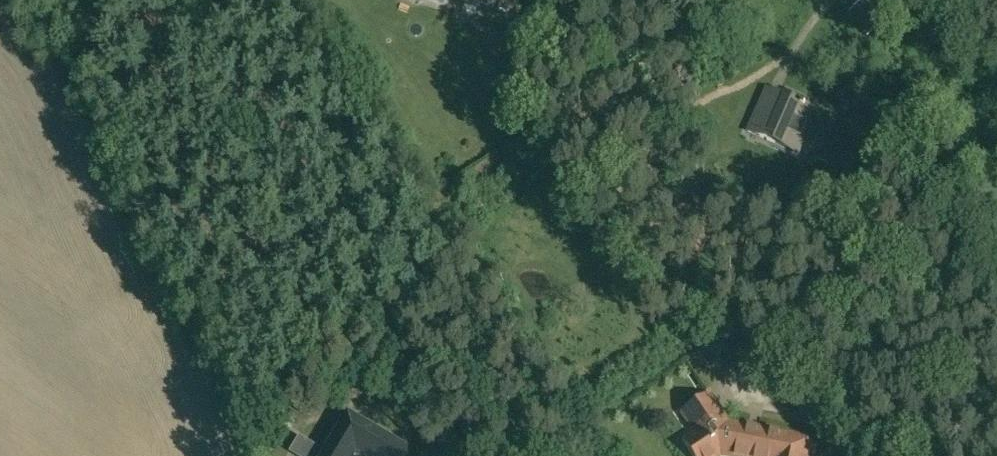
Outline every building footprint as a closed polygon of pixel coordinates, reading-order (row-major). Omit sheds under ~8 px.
[(479,1),(477,7),(516,21),(523,0),(475,0),(479,1)] [(886,0),(866,0),(849,13),(867,37),(897,14),(886,0)] [(794,135),(806,140),(808,136),(821,142),(831,119),(817,113),(818,111),(803,105),(806,98),(788,90),(785,96),(782,95),(778,103),(763,97),(755,116),(748,131),(788,148),(794,135)] [(355,371),(342,362),(334,373),(347,382),(355,371)] [(765,430),(731,423),(712,393),(679,414),(691,433),(681,439),(692,455),(720,455),(723,454),(732,455),(807,455),(811,439),(765,430)] [(318,448),(313,455),(369,455),(370,455),(371,455),(412,455),(349,418),(327,454),(318,448)]
